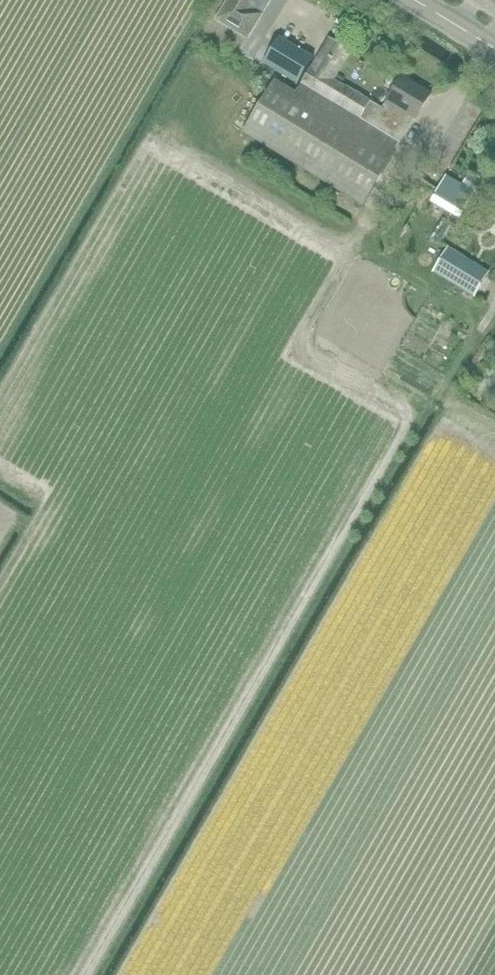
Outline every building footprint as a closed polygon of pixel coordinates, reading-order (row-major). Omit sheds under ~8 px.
[(217,16),(246,34),(260,12),(253,7),(257,0),(227,0),(217,16)] [(384,110),(383,109),(336,80),(352,52),(329,38),(301,84),(295,93),(275,80),(242,134),(363,207),(396,154),(394,153),(416,121),(431,94),(403,78),(384,110)] [(299,83),(313,60),(278,38),(264,61),(299,83)] [(481,188),(488,176),(473,167),(462,186),(447,178),(432,203),(458,217),(460,218),(479,187),(481,188)] [(475,298),(491,272),(449,248),(434,273),(475,298)] [(476,384),(480,396),(494,390),(494,386),(492,378),(476,384)]
